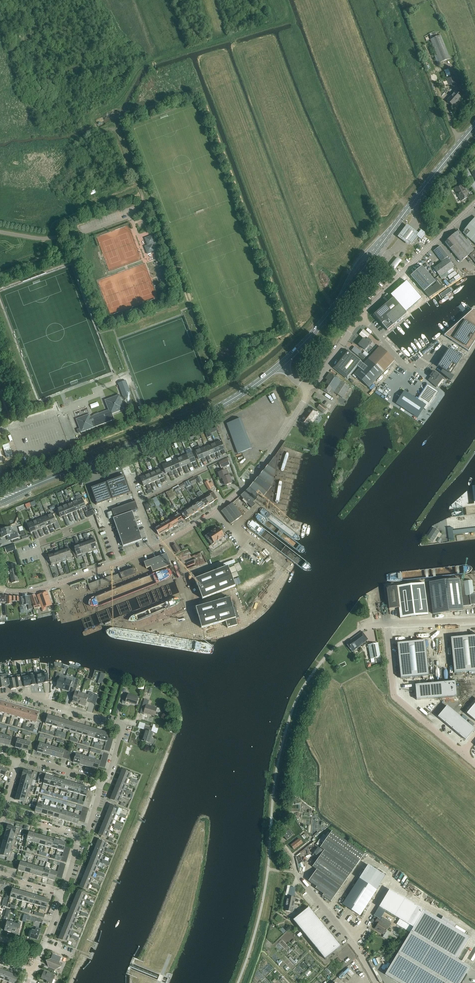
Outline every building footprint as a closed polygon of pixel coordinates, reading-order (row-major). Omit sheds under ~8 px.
[(429,34),(431,39),(430,40),(439,63),(450,58),(441,35),(437,37),(435,31),(429,34)] [(447,79),(449,85),(456,82),(454,77),(451,78),(448,69),(444,70),(447,79)] [(459,95),(462,91),(463,92),(465,90),(465,89),(461,85),(458,88),(447,101),(453,106),(461,96),(459,95)] [(460,182),(453,186),(455,188),(454,189),(459,197),(459,196),(461,201),(469,197),(463,184),(462,185),(460,182)] [(462,233),(474,244),(474,218),(462,233)] [(411,242),(412,244),(418,235),(417,234),(418,232),(407,224),(398,236),(409,245),(411,242)] [(421,229),(418,233),(416,235),(421,239),(426,233),(421,229)] [(445,242),(461,262),(474,251),(474,250),(474,249),(474,247),(472,244),(471,246),(470,245),(471,243),(467,239),(466,240),(458,231),(445,242)] [(145,238),(148,246),(145,247),(148,254),(155,251),(156,254),(159,253),(156,243),(155,243),(153,236),(145,238)] [(442,261),(443,260),(448,257),(440,246),(434,251),(442,261)] [(397,257),(390,266),(394,270),(401,260),(397,257)] [(447,258),(442,262),(434,268),(440,277),(454,267),(447,258)] [(411,277),(424,292),(429,298),(444,288),(436,278),(434,280),(422,266),(410,276),(411,277)] [(375,313),(373,315),(375,317),(387,331),(406,314),(392,298),(375,313)] [(474,341),(474,311),(473,309),(444,336),(468,352),(474,341)] [(363,330),(359,335),(365,340),(369,335),(363,330)] [(370,345),(372,342),(368,338),(366,341),(363,339),(359,345),(364,349),(369,344),(370,345)] [(395,360),(380,346),(363,365),(359,369),(354,374),(369,388),(395,360)] [(438,366),(443,370),(441,372),(441,373),(451,380),(453,376),(450,374),(462,357),(449,349),(438,366)] [(359,369),(363,365),(359,362),(348,352),(335,368),(347,377),(356,366),(359,369)] [(437,382),(435,380),(438,377),(441,379),(443,377),(440,374),(439,375),(434,371),(430,376),(432,378),(429,381),(435,385),(437,382)] [(342,398),(345,393),(349,387),(343,383),(329,373),(325,380),(326,381),(324,384),(326,385),(323,390),(331,396),(334,392),(342,398)] [(123,398),(131,395),(128,386),(126,381),(118,383),(123,398)] [(423,409),(426,410),(438,392),(427,385),(417,400),(404,391),(396,403),(417,418),(423,409)] [(105,401),(108,410),(90,417),(89,414),(76,419),(79,428),(77,429),(78,433),(81,432),(81,433),(95,427),(114,420),(113,416),(113,415),(125,410),(120,395),(105,401)] [(97,399),(89,402),(92,410),(100,407),(97,399)] [(323,413),(327,408),(321,403),(319,406),(317,408),(323,413)] [(303,416),(299,421),(307,426),(309,423),(311,424),(319,414),(311,408),(304,417),(303,416)] [(377,415),(366,418),(367,425),(386,419),(385,414),(377,416),(377,415)] [(227,424),(232,438),(246,433),(240,418),(227,424)] [(404,444),(400,423),(393,424),(397,446),(404,444)] [(246,433),(232,438),(238,453),(252,448),(246,433)] [(215,442),(219,451),(221,450),(223,454),(226,453),(220,440),(215,442)] [(210,444),(214,453),(216,452),(218,456),(217,456),(218,458),(221,457),(220,455),(219,451),(215,442),(210,444)] [(205,446),(209,456),(211,454),(213,458),(215,457),(214,453),(210,444),(205,446)] [(205,446),(200,449),(204,458),(206,457),(208,461),(210,460),(209,456),(205,446)] [(204,458),(200,449),(195,451),(199,460),(201,459),(203,463),(205,462),(204,458)] [(187,454),(190,463),(193,462),(195,466),(197,465),(192,452),(187,454)] [(281,500),(292,455),(287,453),(275,499),(281,500)] [(182,456),(185,465),(188,464),(191,471),(193,470),(190,463),(187,454),(182,456)] [(185,465),(182,456),(177,458),(180,467),(181,467),(183,466),(186,474),(188,473),(185,465)] [(253,502),(257,499),(256,498),(259,495),(263,498),(272,486),(278,460),(277,459),(274,457),(269,465),(249,487),(241,496),(244,499),(242,500),(246,504),(248,503),(252,508),(255,505),(253,502)] [(177,458),(172,460),(175,470),(176,470),(178,468),(180,472),(181,476),(184,475),(181,467),(180,467),(177,458)] [(218,463),(221,468),(230,464),(227,459),(218,463)] [(175,470),(172,460),(167,462),(171,472),(173,471),(175,475),(175,474),(177,474),(176,470),(175,470)] [(172,476),(171,472),(167,462),(162,465),(165,474),(168,473),(170,477),(172,476)] [(155,471),(158,480),(159,480),(161,479),(163,485),(165,484),(166,484),(160,469),(155,471)] [(218,473),(221,479),(223,478),(225,485),(231,483),(229,475),(227,476),(225,470),(218,473)] [(150,473),(153,482),(156,481),(159,488),(161,487),(159,480),(158,480),(155,471),(150,473)] [(153,482),(150,473),(145,475),(149,484),(151,483),(153,487),(152,487),(154,491),(157,490),(153,482)] [(149,484),(145,475),(140,477),(143,486),(146,485),(148,489),(150,488),(149,484)] [(91,488),(90,488),(92,493),(91,493),(96,505),(97,505),(130,493),(130,492),(127,485),(124,476),(91,488)] [(208,480),(204,483),(208,491),(212,488),(208,480)] [(209,504),(211,503),(214,501),(218,499),(213,492),(210,494),(206,496),(205,497),(209,504)] [(81,509),(84,508),(85,512),(88,511),(86,507),(82,498),(81,495),(76,497),(77,500),(81,509)] [(203,499),(203,500),(201,501),(204,507),(209,504),(205,497),(203,499)] [(135,502),(112,510),(114,518),(132,511),(138,509),(137,505),(134,499),(135,502)] [(72,502),(76,511),(78,510),(80,514),(83,513),(81,509),(77,500),(72,502)] [(204,507),(201,501),(196,504),(199,510),(204,507)] [(76,511),(72,502),(67,504),(71,513),(73,512),(75,516),(78,515),(76,511)] [(233,503),(221,511),(231,524),(242,516),(233,503)] [(71,513),(67,504),(62,506),(65,515),(66,515),(68,514),(72,522),(73,521),(72,517),(73,517),(71,513)] [(196,504),(191,507),(195,513),(199,510),(196,504)] [(65,515),(62,506),(57,508),(61,517),(63,516),(65,520),(67,519),(66,515),(65,515)] [(186,510),(190,516),(195,513),(191,507),(186,510)] [(190,516),(186,510),(181,514),(185,519),(190,516)] [(114,518),(113,518),(115,524),(116,526),(123,547),(142,540),(132,511),(114,518)] [(51,524),(54,523),(56,529),(60,528),(57,521),(56,522),(52,513),(47,515),(51,524)] [(174,517),(178,524),(183,521),(179,514),(174,517)] [(46,527),(46,526),(49,525),(52,533),(54,532),(51,524),(47,515),(42,517),(46,527)] [(41,529),(44,528),(47,535),(49,534),(46,526),(46,527),(42,517),(37,519),(41,529)] [(178,524),(174,517),(169,520),(173,527),(178,524)] [(37,519),(32,521),(36,531),(38,530),(40,533),(43,532),(41,529),(37,519)] [(173,527),(169,520),(164,523),(168,530),(173,527)] [(32,521),(27,524),(31,533),(34,532),(35,535),(38,534),(36,531),(32,521)] [(160,526),(164,532),(168,530),(164,523),(160,526)] [(164,532),(160,526),(155,528),(159,535),(164,532)] [(18,533),(11,529),(10,527),(0,530),(3,537),(10,535),(11,540),(19,537),(18,533)] [(212,533),(206,537),(212,545),(213,544),(214,545),(215,544),(214,543),(218,541),(220,540),(221,541),(222,540),(221,539),(222,539),(221,538),(224,536),(219,528),(215,530),(212,532),(212,533)] [(434,528),(427,538),(433,542),(440,532),(434,528)] [(92,541),(89,541),(93,551),(98,549),(93,536),(91,537),(92,541)] [(76,537),(74,538),(77,546),(74,547),(77,556),(82,555),(79,545),(76,537)] [(86,538),(87,542),(84,543),(87,553),(93,551),(89,541),(88,538),(86,538)] [(79,545),(82,555),(87,553),(84,543),(83,539),(80,540),(82,544),(79,545)] [(64,550),(67,560),(72,558),(69,549),(69,548),(68,545),(65,546),(66,549),(64,550)] [(67,560),(64,550),(62,546),(60,547),(61,551),(59,552),(62,562),(67,560)] [(62,562),(59,552),(57,548),(54,549),(56,553),(54,554),(57,563),(62,562)] [(57,563),(54,554),(52,550),(50,551),(51,555),(48,556),(51,565),(57,563)] [(144,562),(146,569),(150,567),(152,572),(171,565),(167,554),(144,562)] [(10,574),(12,583),(18,581),(15,569),(14,564),(12,565),(11,564),(11,565),(8,566),(9,570),(10,574)] [(202,599),(235,586),(227,566),(195,580),(202,599)] [(133,568),(111,577),(111,576),(110,576),(88,585),(88,584),(88,585),(90,590),(112,582),(113,583),(135,574),(135,575),(136,574),(133,568)] [(471,605),(470,595),(465,596),(464,582),(460,582),(459,579),(429,582),(433,614),(463,610),(463,606),(471,605)] [(474,596),(474,595),(473,592),(473,586),(474,586),(473,584),(472,584),(472,581),(471,581),(464,582),(465,596),(470,595),(471,605),(474,604),(474,596)] [(424,583),(396,587),(396,586),(386,588),(389,609),(399,608),(400,618),(428,615),(424,583)] [(45,608),(45,607),(52,605),(47,591),(37,595),(38,595),(39,595),(40,597),(39,598),(42,605),(44,605),(45,608)] [(104,592),(92,595),(94,601),(105,598),(104,592)] [(30,596),(34,605),(35,609),(41,608),(39,603),(38,603),(35,595),(30,596)] [(29,596),(23,596),(22,596),(22,597),(19,597),(20,601),(20,603),(20,604),(20,605),(28,604),(28,610),(33,608),(32,606),(29,596)] [(76,607),(93,602),(92,597),(75,603),(76,607)] [(196,608),(201,628),(226,621),(228,628),(238,625),(230,598),(196,608)] [(119,627),(181,605),(179,599),(117,622),(119,627)] [(362,631),(346,643),(352,652),(368,639),(362,631)] [(450,638),(454,673),(474,671),(474,635),(450,638)] [(397,644),(400,678),(429,675),(425,641),(397,644)] [(377,643),(368,645),(370,659),(380,658),(377,643)] [(62,689),(65,678),(59,676),(60,673),(56,672),(54,681),(57,682),(55,687),(62,689)] [(5,674),(6,678),(8,685),(10,685),(11,689),(16,688),(14,678),(14,676),(9,677),(8,674),(7,673),(5,674)] [(35,685),(35,682),(36,681),(35,674),(33,674),(33,673),(28,674),(30,686),(35,685)] [(65,678),(62,689),(68,691),(70,686),(73,687),(75,678),(72,677),(66,676),(65,678)] [(78,703),(81,693),(75,691),(76,688),(79,679),(75,678),(73,687),(70,696),(73,697),(72,701),(78,703)] [(455,681),(415,685),(416,700),(457,696),(455,681)] [(81,693),(78,703),(85,705),(86,701),(89,702),(92,693),(89,692),(88,695),(81,693)] [(136,705),(139,697),(128,694),(127,695),(124,695),(122,702),(125,704),(126,702),(136,705)] [(157,708),(148,705),(149,701),(144,699),(140,714),(143,715),(144,713),(154,716),(157,708)] [(12,716),(15,705),(8,703),(5,713),(12,716)] [(466,714),(474,721),(474,703),(466,714)] [(20,718),(23,708),(15,705),(12,716),(20,718)] [(474,729),(447,706),(438,717),(465,740),(474,729)] [(28,720),(31,710),(23,708),(20,718),(28,720)] [(31,710),(28,720),(35,722),(38,712),(31,710)] [(45,724),(52,725),(54,717),(48,715),(45,724)] [(52,725),(58,727),(60,719),(54,717),(52,725)] [(58,727),(64,729),(66,721),(60,719),(58,727)] [(64,729),(70,731),(72,722),(66,721),(64,729)] [(70,731),(76,733),(78,724),(72,722),(70,731)] [(76,733),(82,734),(84,726),(78,724),(76,733)] [(88,736),(90,728),(84,726),(82,734),(88,736)] [(142,740),(150,743),(153,732),(152,731),(153,728),(145,726),(144,729),(145,730),(142,740)] [(90,728),(88,736),(94,738),(97,730),(90,728)] [(97,730),(94,738),(100,740),(103,731),(97,730)] [(106,742),(107,739),(108,736),(109,733),(108,733),(103,731),(100,740),(106,742)] [(5,736),(3,745),(10,746),(12,738),(5,736)] [(18,740),(15,748),(21,749),(24,741),(18,740)] [(24,741),(21,749),(27,751),(29,743),(24,741)] [(43,754),(46,745),(40,743),(37,752),(43,754)] [(50,756),(52,747),(46,745),(43,754),(50,756)] [(52,747),(50,756),(55,757),(58,749),(52,747)] [(62,758),(64,751),(58,749),(55,757),(62,759),(62,758)] [(76,754),(74,761),(74,763),(80,764),(82,756),(76,754)] [(82,756),(80,764),(86,766),(88,758),(82,756)] [(94,760),(88,758),(86,766),(92,768),(94,760)] [(100,763),(101,761),(94,760),(92,768),(98,770),(99,767),(100,763)] [(31,779),(33,779),(35,774),(32,773),(24,770),(22,776),(31,779)] [(120,776),(128,779),(130,773),(122,770),(120,776)] [(49,786),(51,777),(45,775),(43,784),(49,786)] [(31,779),(22,776),(20,782),(29,785),(31,785),(33,779),(31,779)] [(117,781),(125,785),(128,779),(120,776),(117,781)] [(55,787),(58,779),(51,777),(49,786),(55,787)] [(61,789),(64,781),(58,779),(55,787),(61,789)] [(67,791),(70,782),(64,781),(61,789),(67,791)] [(115,787),(123,791),(125,785),(117,781),(115,787)] [(29,785),(20,782),(19,788),(27,790),(30,791),(31,785),(29,785)] [(74,793),(76,784),(70,782),(67,791),(67,793),(69,794),(70,792),(74,793)] [(82,786),(76,784),(74,793),(80,794),(82,786)] [(82,786),(80,794),(86,796),(86,793),(87,791),(88,788),(82,786)] [(121,797),(123,791),(115,787),(112,793),(121,797)] [(27,790),(19,788),(17,794),(26,796),(28,797),(30,791),(27,790)] [(121,797),(112,793),(110,799),(118,802),(121,797)] [(26,796),(17,794),(15,800),(24,802),(26,803),(28,797),(26,796)] [(41,814),(43,806),(44,802),(42,802),(41,805),(37,804),(35,812),(41,814)] [(108,811),(116,814),(119,808),(118,808),(119,806),(116,805),(115,807),(110,805),(108,811)] [(47,816),(49,807),(43,806),(41,814),(47,816)] [(47,816),(53,818),(55,809),(49,807),(47,816)] [(59,819),(62,811),(55,809),(53,818),(59,819)] [(62,811),(59,819),(65,821),(68,812),(62,811)] [(114,820),(116,814),(108,811),(105,817),(114,820)] [(72,823),(74,814),(68,812),(65,821),(72,823)] [(80,816),(74,814),(72,823),(77,825),(78,821),(79,818),(80,816)] [(103,822),(111,826),(114,820),(105,817),(103,822)] [(101,828),(109,832),(111,826),(103,822),(101,828)] [(17,834),(19,828),(8,825),(6,831),(17,834)] [(109,832),(101,828),(98,834),(107,838),(109,832)] [(289,829),(282,834),(287,840),(294,835),(289,829)] [(15,840),(17,834),(6,831),(4,837),(15,840)] [(330,901),(332,900),(364,854),(331,831),(320,847),(324,850),(312,866),(316,869),(308,881),(316,886),(315,888),(323,894),(322,895),(330,901)] [(33,842),(35,834),(29,832),(26,840),(33,842)] [(39,844),(41,835),(35,834),(33,842),(39,844)] [(45,846),(47,837),(41,835),(39,844),(45,846)] [(14,846),(15,840),(4,837),(3,843),(14,846)] [(51,847),(53,839),(47,837),(45,846),(51,847)] [(53,839),(51,847),(57,849),(59,841),(53,839)] [(299,839),(291,845),(294,849),(302,843),(299,839)] [(96,846),(104,849),(106,843),(98,840),(96,846)] [(66,843),(59,841),(57,849),(63,851),(64,849),(65,846),(66,843)] [(14,846),(3,843),(1,849),(12,852),(10,851),(12,846),(14,846)] [(104,849),(96,846),(94,852),(102,855),(104,849)] [(318,847),(313,854),(318,857),(323,851),(318,847)] [(12,852),(1,849),(0,852),(0,855),(6,856),(10,858),(12,852)] [(91,858),(99,861),(102,855),(94,852),(91,858)] [(89,864),(97,867),(99,861),(91,858),(89,864)] [(18,870),(24,872),(27,863),(20,862),(18,870)] [(30,874),(33,865),(27,863),(24,872),(30,874)] [(86,870),(94,873),(97,867),(89,864),(86,870)] [(359,879),(343,904),(360,915),(386,875),(369,864),(359,879)] [(36,875),(39,867),(33,865),(30,874),(36,875)] [(39,867),(36,875),(42,877),(45,869),(39,867)] [(45,869),(42,877),(48,879),(51,870),(45,869)] [(51,870),(48,879),(55,881),(56,877),(57,874),(57,872),(51,870)] [(84,876),(92,879),(94,873),(86,870),(84,876)] [(90,885),(92,879),(84,876),(82,882),(90,885)] [(90,885),(82,882),(79,887),(87,891),(90,885)] [(10,897),(16,899),(19,891),(13,889),(10,897)] [(448,982),(461,982),(471,967),(456,959),(470,937),(454,928),(456,924),(443,916),(441,920),(389,889),(379,906),(413,927),(398,953),(448,982)] [(16,899),(22,901),(25,893),(19,891),(16,899)] [(83,901),(84,899),(86,895),(86,893),(82,892),(81,893),(77,891),(75,897),(83,901)] [(22,901),(28,903),(31,894),(25,893),(22,901)] [(28,903),(34,904),(37,896),(31,894),(28,903)] [(34,904),(41,906),(43,898),(37,896),(34,904)] [(288,896),(285,911),(292,912),(295,898),(288,896)] [(73,903),(81,907),(83,901),(75,897),(73,903)] [(47,908),(49,900),(43,898),(41,906),(47,908)] [(81,907),(73,903),(70,909),(79,913),(81,907)] [(340,946),(309,907),(293,920),(325,959),(340,946)] [(8,917),(10,912),(13,913),(14,911),(10,909),(10,910),(7,909),(5,916),(8,917)] [(68,915),(76,919),(79,913),(70,909),(68,915)] [(66,921),(74,924),(76,919),(68,915),(66,921)] [(375,929),(384,935),(382,937),(386,939),(390,933),(387,931),(392,923),(382,917),(381,920),(378,918),(374,923),(377,925),(375,929)] [(11,933),(14,923),(7,922),(4,921),(3,926),(6,927),(5,931),(11,933)] [(63,927),(71,930),(74,924),(66,921),(63,927)] [(14,923),(11,933),(18,934),(20,925),(14,923)] [(268,928),(275,934),(278,931),(271,925),(268,928)] [(61,933),(69,936),(71,930),(63,927),(61,933)] [(30,938),(37,940),(40,929),(36,928),(35,931),(32,930),(30,938)] [(69,936),(61,933),(58,939),(67,942),(69,936)] [(300,955),(307,949),(303,944),(306,941),(304,938),(294,947),(296,948),(294,950),(295,951),(293,953),(295,954),(297,952),(300,955)] [(398,953),(385,974),(399,982),(448,982),(398,953)] [(289,965),(291,968),(293,966),(285,956),(281,959),(287,967),(289,965)] [(61,967),(59,961),(52,958),(47,961),(49,966),(48,969),(44,967),(44,968),(54,972),(55,969),(61,967)] [(333,961),(326,968),(333,975),(340,968),(333,961)] [(299,968),(304,972),(307,968),(303,964),(299,968)] [(12,974),(6,971),(3,980),(9,982),(12,974)] [(54,975),(44,971),(41,978),(47,981),(46,982),(51,982),(54,975)] [(272,981),(278,975),(275,971),(268,977),(272,981)] [(16,982),(17,980),(18,976),(12,974),(9,982),(11,982),(16,982)]
